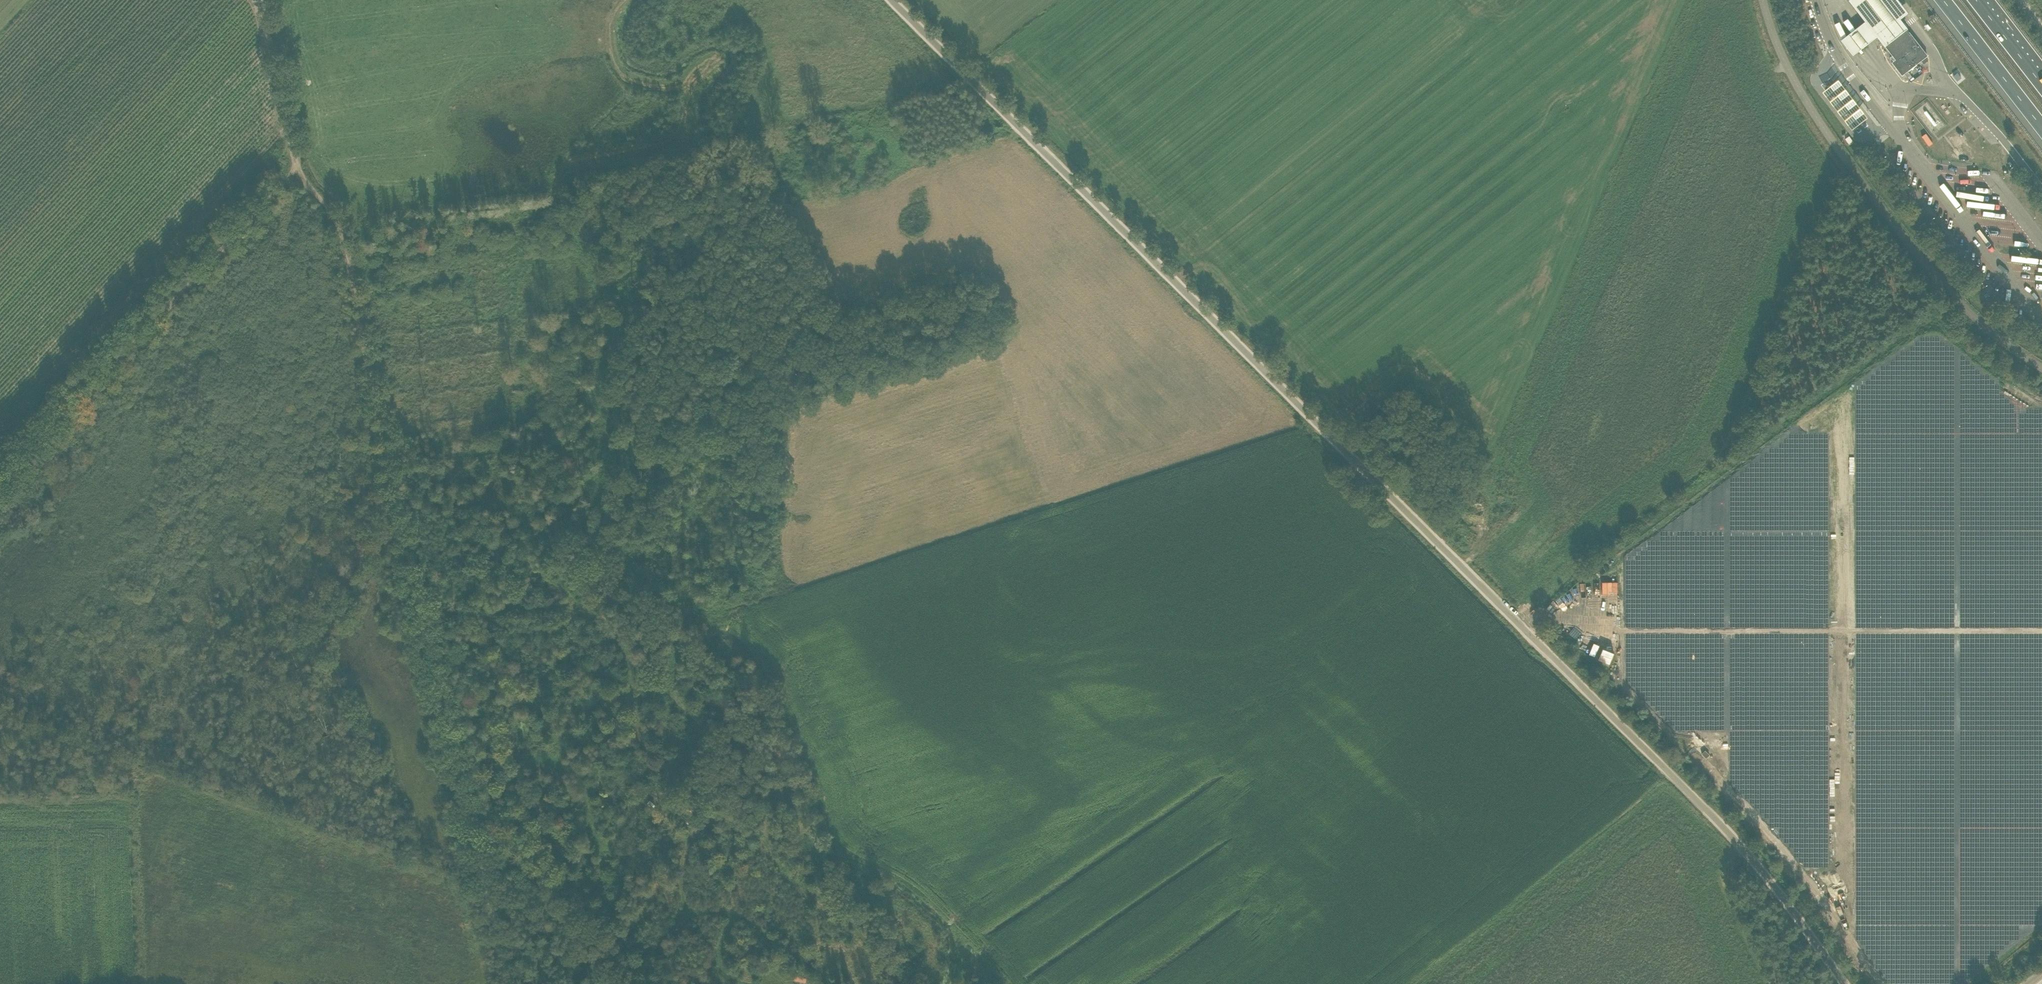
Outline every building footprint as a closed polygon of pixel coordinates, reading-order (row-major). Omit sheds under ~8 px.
[(1853,52),(1877,33),(1886,44),(1906,28),(1908,26),(1899,15),(1908,8),(1901,0),(1852,0),(1866,17),(1841,36),(1853,52)] [(1927,56),(1906,28),(1886,44),(1884,45),(1895,60),(1892,63),(1902,76),(1927,56)] [(1822,87),(1852,125),(1867,113),(1838,75),(1822,87)] [(2035,263),(2036,257),(2008,254),(2008,260),(2035,263)] [(1705,750),(1702,754),(1706,758),(1710,755),(1705,750)] [(795,974),(794,979),(805,982),(807,977),(795,974)]
